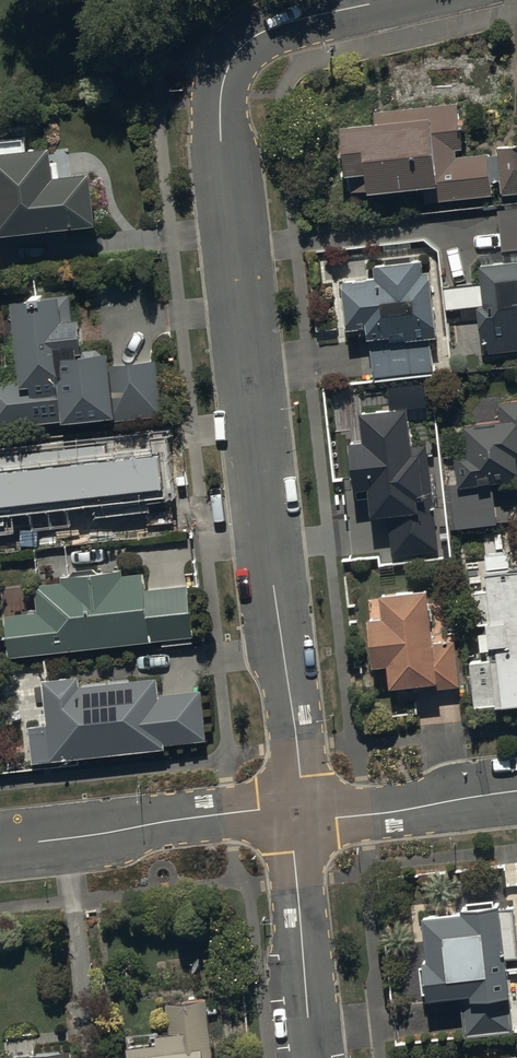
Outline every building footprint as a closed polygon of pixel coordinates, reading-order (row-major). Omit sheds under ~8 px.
[(339,131),(345,195),(362,194),(362,200),(422,194),(423,203),(487,197),(486,184),(497,183),(498,193),(516,191),(516,144),(491,146),(492,151),(450,155),(450,148),(459,147),(455,104),(369,112),(371,128),(339,131)] [(99,226),(93,173),(57,177),(54,146),(28,149),(26,136),(0,139),(0,236),(99,226)] [(498,213),(503,258),(507,257),(508,268),(478,271),(483,313),(476,314),(482,359),(516,355),(516,211),(498,213)] [(375,281),(341,284),(345,332),(366,330),(367,341),(370,341),(373,377),(431,373),(429,339),(433,338),(429,275),(421,275),(420,263),(374,266),(375,281)] [(65,422),(65,424),(118,419),(118,422),(164,417),(158,361),(112,366),(111,354),(85,357),(81,320),(74,321),(71,295),(44,298),(44,299),(15,302),(23,377),(0,380),(0,429),(65,422)] [(497,406),(499,429),(466,432),(468,463),(455,464),(457,487),(446,488),(447,503),(444,503),(447,533),(496,529),(492,490),(516,487),(516,404),(497,406)] [(407,411),(359,416),(362,445),(348,447),(353,493),(367,492),(370,521),(387,519),(390,553),(439,548),(438,539),(441,539),(437,502),(440,501),(436,472),(430,472),(427,444),(410,446),(407,411)] [(17,547),(146,534),(139,464),(96,468),(96,464),(64,467),(63,460),(26,464),(32,516),(14,518),(17,547)] [(486,558),(488,597),(476,598),(478,628),(489,627),(492,667),(469,668),(472,713),(495,712),(495,716),(516,714),(516,577),(510,578),(509,557),(486,558)] [(8,618),(13,658),(196,638),(190,585),(148,589),(147,573),(125,575),(125,571),(63,578),(63,583),(37,586),(40,614),(8,618)] [(426,591),(381,595),(383,617),(368,619),(372,668),(388,667),(390,690),(461,684),(457,639),(430,641),(426,591)] [(81,678),(45,682),(49,726),(30,728),(34,765),(168,751),(168,746),(209,742),(204,691),(162,696),(160,679),(82,687),(81,678)] [(503,909),(426,917),(431,966),(427,966),(431,1005),(465,1001),(469,1037),(514,1032),(511,1002),(513,1001),(503,909)] [(169,1006),(173,1037),(161,1038),(162,1047),(130,1050),(131,1057),(214,1057),(208,1002),(169,1006)]
